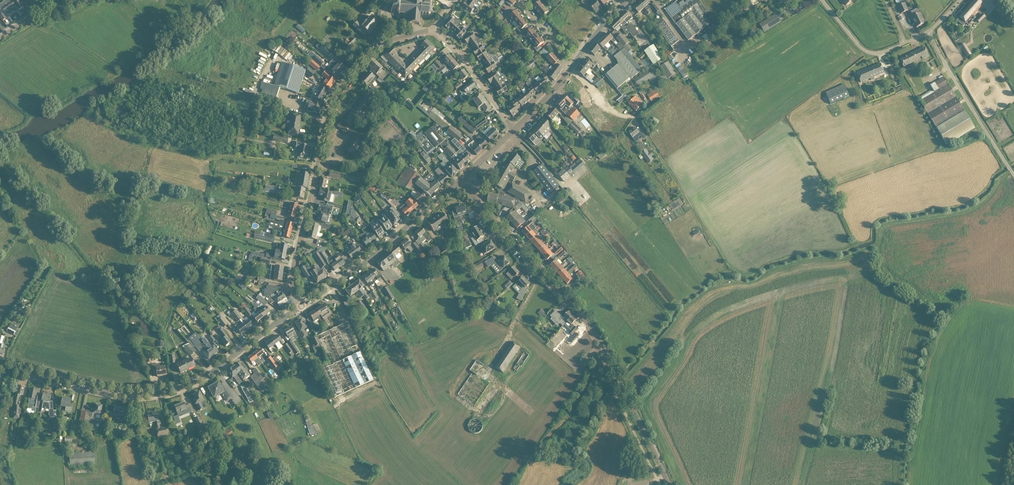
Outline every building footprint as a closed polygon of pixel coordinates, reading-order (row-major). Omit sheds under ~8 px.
[(0,4),(0,10),(2,8),(5,12),(10,9),(15,5),(19,10),(23,7),(19,0),(13,0),(12,1),(12,0),(6,0),(0,4)] [(411,2),(412,2),(412,3),(408,3),(408,2),(408,3),(404,3),(404,2),(403,3),(400,2),(399,2),(399,4),(398,5),(393,4),(392,3),(391,4),(392,5),(392,8),(392,10),(390,12),(391,13),(393,11),(397,12),(396,13),(397,14),(411,15),(410,23),(409,23),(410,24),(411,23),(419,24),(419,25),(420,24),(419,24),(419,23),(420,14),(428,15),(428,16),(429,15),(429,14),(431,13),(432,13),(432,12),(431,12),(432,9),(433,9),(432,8),(431,8),(430,6),(429,5),(429,4),(431,4),(431,0),(411,0),(411,2)] [(473,7),(476,4),(471,0),(468,4),(466,2),(462,7),(471,13),(475,8),(473,7)] [(496,5),(500,8),(505,1),(503,0),(500,0),(496,4),(497,5),(496,5)] [(533,7),(536,10),(543,4),(542,4),(544,2),(542,0),(541,0),(539,1),(533,7)] [(601,7),(595,0),(594,0),(589,5),(596,12),(601,7)] [(640,3),(644,8),(647,11),(649,9),(650,9),(649,6),(648,4),(650,3),(649,1),(647,0),(643,0),(640,3)] [(699,0),(689,0),(680,7),(676,2),(665,10),(688,41),(697,34),(700,39),(707,34),(718,25),(699,0)] [(746,4),(742,7),(745,10),(748,7),(753,4),(750,0),(746,4)] [(957,20),(963,26),(966,23),(973,15),(986,0),(974,0),(959,17),(957,20)] [(639,13),(644,8),(640,3),(634,8),(639,13)] [(902,13),(908,10),(905,3),(898,6),(902,13)] [(539,13),(545,8),(543,4),(536,10),(539,13)] [(539,13),(542,17),(549,11),(545,8),(539,13)] [(910,13),(910,14),(913,20),(917,27),(925,23),(923,19),(922,19),(920,13),(919,13),(917,9),(914,11),(914,12),(910,13)] [(514,21),(520,15),(518,14),(519,13),(516,10),(507,18),(509,19),(511,18),(514,21)] [(630,22),(631,21),(630,20),(633,18),(626,11),(622,14),(629,22),(630,22)] [(627,23),(629,22),(622,14),(618,19),(624,25),(626,22),(627,23)] [(772,16),(760,24),(765,32),(781,21),(776,14),(773,16),(772,16)] [(980,23),(985,17),(982,14),(977,19),(980,23)] [(376,22),(376,23),(367,15),(364,18),(365,20),(363,22),(364,23),(361,26),(356,22),(353,25),(365,36),(367,33),(369,34),(378,25),(376,23),(377,23),(376,22)] [(451,17),(444,26),(448,29),(450,27),(454,30),(458,26),(458,25),(454,23),(455,21),(454,20),(456,18),(453,15),(451,17)] [(520,15),(514,21),(518,25),(524,20),(522,19),(523,18),(520,16),(520,15)] [(626,27),(624,25),(618,19),(610,26),(615,30),(620,26),(624,31),(627,35),(630,32),(626,27)] [(524,20),(518,25),(520,28),(518,30),(521,34),(526,30),(524,27),(528,25),(526,23),(524,20),(524,21),(524,20)] [(664,21),(657,26),(662,34),(663,36),(666,40),(671,47),(679,41),(664,21)] [(458,26),(454,30),(457,33),(455,35),(460,39),(463,35),(466,32),(467,31),(469,29),(461,22),(458,25),(458,26)] [(633,26),(628,30),(630,32),(632,35),(633,37),(635,37),(633,35),(637,31),(633,26)] [(526,30),(521,34),(525,37),(527,36),(529,39),(535,33),(533,30),(533,31),(531,29),(528,32),(526,30)] [(476,37),(473,33),(464,39),(467,44),(470,42),(473,46),(478,42),(480,40),(483,38),(480,34),(476,37)] [(535,33),(529,39),(533,43),(539,38),(539,37),(537,35),(535,33)] [(614,43),(616,41),(608,33),(603,38),(608,43),(611,40),(614,43)] [(621,34),(616,38),(620,42),(619,42),(624,48),(628,53),(631,50),(632,50),(627,44),(629,43),(621,34)] [(353,38),(346,46),(349,49),(357,41),(353,38)] [(541,40),(539,38),(533,43),(535,46),(534,48),(537,52),(538,51),(542,48),(540,45),(544,42),(541,39),(541,40)] [(603,38),(598,43),(602,46),(606,51),(607,50),(608,49),(605,46),(608,43),(603,38)] [(426,40),(422,44),(425,47),(424,48),(429,54),(431,52),(435,48),(426,40)] [(478,42),(473,46),(475,50),(473,51),(476,56),(485,50),(482,45),(480,46),(478,42)] [(618,44),(616,45),(619,49),(620,49),(619,50),(617,52),(618,53),(624,48),(619,42),(618,44)] [(595,55),(601,48),(595,43),(589,51),(595,55)] [(967,57),(971,54),(965,44),(960,46),(967,57)] [(271,51),(279,55),(282,49),(273,45),(271,51)] [(653,45),(645,51),(654,64),(657,62),(662,59),(653,45)] [(328,57),(332,53),(323,46),(319,49),(328,57)] [(391,47),(383,55),(388,61),(394,56),(392,55),(395,52),(396,52),(396,51),(391,47)] [(554,66),(559,60),(551,53),(552,52),(546,47),(541,53),(546,58),(554,66)] [(914,64),(929,56),(925,47),(900,59),(904,67),(905,69),(907,69),(910,68),(910,64),(913,62),(914,64)] [(420,50),(417,53),(423,59),(429,54),(424,48),(421,51),(420,50)] [(608,73),(605,75),(606,76),(616,88),(617,89),(620,87),(626,82),(627,83),(630,81),(629,80),(630,79),(631,79),(642,70),(631,56),(628,53),(624,48),(618,53),(617,52),(616,51),(612,55),(617,60),(618,64),(608,73)] [(288,61),(292,55),(285,50),(280,56),(288,61)] [(488,54),(485,50),(476,56),(480,61),(482,59),(485,63),(496,55),(493,50),(488,54)] [(416,56),(412,60),(417,65),(423,59),(417,53),(415,55),(415,56),(415,55),(416,56)] [(314,54),(311,58),(312,59),(320,67),(322,64),(323,64),(324,66),(324,65),(324,64),(324,63),(314,54)] [(437,60),(433,64),(438,69),(439,68),(440,71),(441,71),(453,60),(449,55),(445,59),(443,60),(445,62),(442,65),(437,60)] [(485,68),(488,73),(497,67),(495,64),(500,61),(495,55),(496,55),(485,63),(487,66),(485,68)] [(394,56),(388,61),(394,66),(400,60),(397,57),(397,58),(397,59),(394,56)] [(333,60),(330,63),(331,65),(340,73),(341,72),(341,73),(344,71),(343,70),(344,68),(341,65),(339,63),(334,59),(333,60)] [(376,74),(382,67),(373,59),(368,65),(371,68),(370,69),(376,74)] [(524,65),(526,68),(535,62),(533,59),(528,62),(524,65)] [(586,59),(582,64),(589,69),(591,67),(593,69),(596,65),(592,61),(590,63),(586,59)] [(662,59),(657,62),(657,63),(660,67),(665,74),(668,79),(672,77),(674,80),(677,78),(675,74),(676,73),(668,61),(665,64),(662,59)] [(317,71),(320,67),(312,60),(308,64),(317,71)] [(400,60),(394,66),(399,71),(404,66),(401,63),(402,63),(403,63),(400,60)] [(408,65),(406,66),(412,71),(417,65),(412,60),(410,62),(409,61),(406,64),(408,65)] [(445,68),(441,72),(443,74),(447,71),(451,75),(458,70),(456,68),(458,66),(453,60),(445,68)] [(274,86),(281,88),(298,94),(305,73),(306,70),(281,62),(274,86)] [(927,72),(932,70),(928,62),(920,66),(923,71),(926,70),(927,72)] [(861,82),(884,73),(881,63),(857,73),(861,82)] [(555,81),(563,68),(557,64),(554,68),(552,71),(547,67),(546,67),(544,65),(541,68),(548,75),(555,81)] [(582,64),(577,71),(580,73),(586,78),(587,77),(588,76),(589,75),(586,73),(589,69),(582,64)] [(676,68),(683,78),(688,75),(681,64),(676,68)] [(329,68),(327,69),(331,72),(330,72),(333,74),(336,77),(340,73),(331,65),(329,68)] [(306,70),(305,73),(311,78),(315,73),(307,66),(306,70)] [(404,66),(399,71),(400,73),(404,76),(405,78),(412,71),(406,66),(406,67),(407,67),(406,68),(404,66)] [(652,83),(660,78),(653,67),(634,79),(638,86),(649,79),(652,83)] [(468,77),(463,70),(458,74),(455,76),(457,79),(460,76),(463,80),(468,77)] [(329,89),(336,80),(329,75),(325,71),(322,75),(326,79),(323,85),(329,89)] [(373,91),(376,89),(372,85),(377,80),(368,72),(361,80),(373,91)] [(491,76),(487,79),(491,84),(493,82),(496,86),(500,82),(506,78),(505,76),(504,76),(503,75),(499,77),(496,73),(491,76)] [(543,89),(549,85),(547,82),(549,80),(544,74),(542,77),(540,79),(541,80),(538,83),(543,89)] [(593,83),(595,85),(602,79),(598,76),(593,83)] [(964,110),(944,77),(935,83),(939,90),(934,92),(932,89),(919,98),(920,100),(920,101),(947,145),(975,128),(965,111),(964,111),(964,110)] [(500,82),(496,86),(498,89),(496,91),(499,96),(503,93),(508,90),(505,85),(504,85),(509,82),(506,78),(500,82)] [(533,87),(529,81),(526,83),(530,89),(534,94),(537,92),(538,94),(543,89),(538,83),(533,87)] [(277,98),(281,88),(274,86),(263,82),(262,93),(277,98)] [(462,86),(459,88),(461,90),(459,91),(462,95),(460,96),(463,100),(470,95),(472,93),(471,91),(470,92),(469,91),(475,86),(472,82),(468,85),(464,88),(462,86)] [(596,87),(593,90),(597,94),(604,88),(600,84),(596,87)] [(831,104),(849,96),(844,85),(826,92),(831,104)] [(322,102),(328,91),(319,86),(313,97),(322,102)] [(617,89),(622,96),(622,95),(625,93),(620,87),(617,89)] [(604,88),(597,94),(600,98),(607,92),(604,88)] [(528,102),(533,98),(532,96),(534,94),(530,89),(527,91),(522,95),(528,102)] [(659,91),(658,89),(656,90),(655,89),(647,95),(651,102),(660,97),(657,92),(659,91)] [(649,103),(641,90),(639,92),(641,95),(646,102),(643,104),(644,107),(649,103)] [(607,92),(600,98),(604,102),(611,96),(607,92)] [(622,96),(616,101),(617,101),(620,103),(628,97),(625,93),(622,95),(622,96)] [(481,97),(479,94),(472,99),(478,108),(481,106),(486,112),(491,108),(482,96),(481,97)] [(583,105),(580,102),(577,97),(574,94),(573,94),(569,97),(576,105),(579,109),(583,105)] [(528,102),(522,95),(517,100),(517,99),(514,101),(519,107),(521,105),(522,107),(528,102)] [(565,95),(561,100),(572,110),(574,108),(571,106),(573,103),(570,100),(568,99),(565,95)] [(628,103),(636,110),(643,103),(635,95),(628,103)] [(611,96),(604,102),(607,106),(610,104),(614,100),(611,96)] [(310,101),(306,100),(305,106),(308,107),(307,112),(312,113),(312,112),(318,114),(321,104),(314,102),(314,103),(310,101)] [(561,100),(557,104),(560,107),(562,109),(561,110),(567,115),(572,110),(561,100)] [(513,116),(519,112),(516,109),(519,107),(514,101),(512,103),(512,104),(510,106),(510,107),(507,109),(513,116)] [(586,105),(580,110),(584,114),(587,111),(586,110),(589,108),(591,111),(596,106),(592,101),(587,105),(586,105)] [(358,104),(337,126),(344,133),(346,131),(352,136),(356,131),(350,125),(365,110),(358,104)] [(559,119),(562,116),(559,113),(553,108),(546,116),(552,121),(555,123),(559,119)] [(572,110),(567,115),(568,115),(574,121),(580,114),(574,108),(572,110)] [(600,109),(588,119),(591,123),(594,120),(594,119),(597,116),(599,119),(604,114),(600,109)] [(298,133),(301,116),(289,114),(288,118),(291,119),(290,122),(291,122),(290,127),(289,127),(288,134),(292,135),(293,132),(298,133)] [(473,134),(477,129),(461,116),(457,120),(473,134)] [(484,118),(474,126),(477,129),(477,130),(487,122),(484,118)] [(544,118),(539,124),(548,132),(553,126),(548,122),(544,118)] [(607,118),(595,128),(598,131),(602,129),(601,128),(604,125),(606,128),(611,123),(607,118)] [(574,122),(572,124),(580,132),(580,131),(581,131),(582,130),(583,129),(578,124),(574,122)] [(539,124),(535,129),(544,137),(548,132),(539,124)] [(572,124),(570,126),(578,134),(579,133),(580,132),(572,124)] [(614,126),(602,137),(605,140),(609,137),(608,136),(611,134),(613,136),(619,132),(614,126)] [(450,127),(447,132),(454,138),(455,139),(459,142),(462,137),(450,127)] [(635,127),(629,133),(632,136),(633,138),(636,143),(640,140),(639,138),(636,135),(639,132),(635,127)] [(428,131),(425,134),(436,147),(439,145),(443,141),(432,128),(430,129),(428,131)] [(491,142),(499,135),(493,128),(485,136),(491,142)] [(535,129),(527,138),(531,141),(533,143),(536,146),(541,140),(544,137),(535,129)] [(412,131),(409,133),(412,137),(420,146),(424,151),(427,155),(432,151),(432,152),(436,148),(436,147),(425,134),(422,131),(416,136),(412,131)] [(256,134),(256,138),(258,138),(257,142),(264,143),(264,144),(268,145),(269,140),(268,140),(269,137),(256,134)] [(351,136),(343,150),(353,156),(361,141),(351,136)] [(482,151),(488,145),(479,136),(476,138),(480,142),(476,145),(482,151)] [(455,139),(451,142),(455,145),(455,146),(458,149),(459,150),(456,153),(459,158),(466,165),(471,160),(469,158),(472,156),(468,152),(467,150),(459,142),(455,139)] [(477,155),(482,151),(476,145),(473,141),(468,146),(477,155)] [(307,155),(308,146),(303,145),(304,143),(297,142),(296,148),(300,148),(299,153),(298,153),(297,157),(303,158),(303,155),(307,155)] [(444,150),(448,155),(451,158),(453,156),(457,161),(454,163),(460,170),(466,165),(459,158),(456,153),(455,152),(449,145),(444,150)] [(646,150),(642,153),(648,163),(653,160),(646,150)] [(424,151),(420,154),(425,160),(428,164),(432,161),(427,155),(424,151)] [(604,151),(598,156),(600,159),(607,155),(604,151)] [(522,159),(518,155),(514,153),(507,161),(493,185),(501,190),(502,189),(503,189),(508,179),(512,181),(515,176),(511,173),(515,167),(516,167),(522,159)] [(451,177),(457,172),(441,154),(437,157),(440,160),(441,160),(448,167),(445,170),(446,170),(445,171),(451,177)] [(586,163),(581,158),(580,159),(580,158),(576,162),(577,164),(576,165),(575,163),(579,169),(586,163)] [(579,169),(575,163),(570,167),(568,165),(567,165),(574,174),(579,169)] [(534,171),(533,173),(536,178),(549,194),(559,186),(543,165),(534,171)] [(564,182),(574,174),(567,165),(557,174),(564,182)] [(426,183),(419,177),(419,175),(407,167),(395,185),(409,190),(414,183),(416,185),(430,196),(435,192),(427,182),(426,183)] [(442,185),(449,180),(439,168),(435,171),(441,178),(438,181),(442,185)] [(307,188),(309,174),(301,173),(298,187),(307,188)] [(427,182),(432,177),(429,174),(423,179),(427,182)] [(326,180),(327,177),(322,176),(322,179),(320,179),(318,188),(325,189),(327,180),(326,180)] [(435,180),(433,177),(427,182),(435,192),(441,187),(437,183),(435,180)] [(275,194),(277,187),(265,185),(263,192),(275,194)] [(512,185),(508,192),(521,199),(526,191),(517,186),(516,186),(515,187),(512,185)] [(294,189),(293,197),(299,198),(303,199),(305,189),(300,188),(295,187),(295,189),(294,189)] [(573,200),(576,198),(568,188),(565,191),(573,200)] [(320,190),(319,195),(323,196),(323,198),(323,201),(326,201),(329,202),(333,203),(334,196),(338,196),(338,197),(342,197),(342,193),(332,192),(331,192),(331,193),(324,191),(324,192),(320,190)] [(489,193),(488,202),(509,207),(514,208),(516,199),(505,196),(505,193),(498,191),(497,195),(489,193)] [(414,195),(412,197),(413,198),(416,202),(417,201),(420,204),(426,199),(423,195),(421,197),(418,193),(415,196),(414,195)] [(406,203),(405,204),(408,207),(412,211),(418,206),(414,202),(411,199),(410,200),(408,199),(406,203)] [(529,209),(524,205),(522,202),(516,207),(518,209),(521,207),(526,212),(529,209)] [(291,204),(289,209),(297,212),(298,205),(294,203),(291,203),(291,204)] [(318,211),(317,211),(319,212),(322,212),(321,212),(325,213),(328,214),(331,214),(333,205),(327,204),(326,206),(320,204),(319,206),(319,207),(318,207),(317,211),(318,211)] [(406,216),(412,211),(408,207),(405,204),(400,209),(406,216)] [(456,211),(452,212),(453,214),(452,214),(453,215),(456,223),(457,228),(463,225),(462,221),(461,221),(459,216),(466,214),(466,212),(463,204),(454,207),(456,211)] [(387,214),(387,215),(393,222),(394,224),(395,224),(397,222),(399,220),(398,218),(401,215),(392,207),(390,209),(391,211),(387,214)] [(295,218),(297,212),(289,209),(287,216),(295,218)] [(352,210),(351,214),(355,220),(357,223),(361,220),(359,217),(358,217),(352,210)] [(513,212),(507,218),(512,223),(518,218),(521,215),(517,211),(516,210),(513,212)] [(315,221),(322,223),(326,224),(330,225),(330,223),(326,222),(327,217),(328,214),(325,213),(321,212),(321,213),(321,215),(318,215),(317,217),(316,217),(315,221)] [(379,221),(385,229),(386,231),(392,227),(390,224),(393,222),(387,215),(387,214),(385,212),(382,215),(383,217),(384,218),(379,221)] [(435,218),(428,223),(431,228),(434,231),(436,230),(437,229),(436,227),(441,224),(442,226),(442,225),(449,221),(445,217),(443,213),(435,218)] [(518,218),(512,223),(517,228),(521,225),(523,223),(525,221),(521,215),(518,218)] [(376,225),(371,228),(374,232),(379,238),(379,237),(380,238),(382,236),(382,235),(384,234),(382,231),(385,229),(379,221),(379,220),(378,219),(374,222),(376,225)] [(270,220),(269,225),(273,226),(274,226),(291,231),(293,224),(288,222),(287,225),(285,224),(285,222),(280,220),(279,223),(270,220)] [(522,232),(522,233),(523,234),(524,235),(525,234),(526,236),(535,229),(531,224),(532,224),(533,223),(533,222),(531,221),(530,222),(528,223),(526,225),(524,226),(524,227),(524,226),(526,228),(524,230),(522,232)] [(311,224),(309,231),(317,233),(320,233),(321,227),(321,226),(319,226),(319,225),(314,224),(311,224)] [(273,226),(273,230),(282,233),(281,236),(283,237),(284,237),(289,238),(291,231),(274,226),(273,226)] [(475,236),(471,238),(476,246),(484,241),(482,238),(484,236),(482,233),(481,230),(480,230),(478,226),(477,227),(477,226),(472,229),(472,230),(471,231),(475,236)] [(367,227),(362,231),(364,233),(365,234),(371,243),(372,243),(374,242),(374,241),(376,240),(377,239),(372,233),(367,227)] [(428,242),(431,240),(425,233),(421,228),(415,233),(422,240),(423,239),(424,241),(425,239),(428,242)] [(545,237),(548,234),(547,234),(549,233),(545,228),(541,232),(545,237)] [(535,229),(526,236),(528,239),(529,241),(530,240),(531,241),(536,236),(539,233),(535,229)] [(320,233),(317,233),(309,231),(308,238),(315,240),(316,236),(319,237),(320,233)] [(360,235),(356,236),(361,242),(362,241),(363,243),(366,247),(371,243),(365,234),(362,236),(361,235),(361,236),(360,235)] [(536,236),(531,241),(531,242),(532,244),(533,244),(535,246),(541,241),(536,236)] [(411,246),(411,245),(406,238),(400,243),(405,250),(408,248),(411,252),(414,249),(418,254),(422,251),(415,242),(411,246)] [(316,245),(315,248),(320,249),(320,248),(324,246),(325,241),(318,239),(316,245)] [(442,253),(448,249),(441,239),(434,243),(442,253)] [(351,241),(348,244),(350,246),(356,255),(361,251),(359,248),(362,247),(359,243),(357,240),(354,242),(356,244),(354,245),(351,241)] [(484,242),(479,245),(485,255),(495,248),(495,247),(495,246),(494,244),(493,244),(491,241),(486,244),(484,242)] [(541,241),(535,246),(537,248),(536,248),(538,250),(539,250),(545,245),(541,241)] [(286,253),(288,245),(277,243),(275,250),(286,253)] [(396,245),(376,261),(377,262),(379,265),(383,271),(398,259),(397,259),(400,256),(401,256),(399,253),(401,252),(399,249),(396,245)] [(545,245),(539,250),(540,251),(539,252),(541,253),(543,255),(549,250),(545,245)] [(351,259),(356,255),(350,246),(347,248),(349,250),(344,254),(347,258),(349,256),(351,259)] [(557,249),(554,252),(555,252),(557,255),(563,250),(560,247),(557,249)] [(320,249),(318,251),(320,254),(322,257),(322,258),(325,262),(325,263),(329,268),(331,266),(335,271),(340,267),(334,259),(333,259),(329,262),(328,261),(329,261),(325,255),(323,252),(320,248),(320,249)] [(266,253),(265,257),(278,260),(278,259),(280,259),(285,260),(286,253),(275,250),(275,255),(266,253)] [(549,250),(543,255),(545,257),(544,258),(545,260),(546,260),(547,259),(547,260),(553,255),(549,250)] [(564,250),(558,256),(560,258),(560,259),(566,253),(564,250)] [(343,266),(345,264),(344,264),(345,263),(343,261),(345,259),(341,253),(334,259),(340,267),(342,265),(343,266)] [(494,257),(485,262),(488,267),(491,266),(495,263),(498,266),(497,267),(500,270),(501,271),(504,268),(506,266),(510,262),(510,261),(509,259),(508,259),(508,260),(505,256),(502,259),(501,258),(498,260),(494,257)] [(322,257),(318,260),(323,267),(326,265),(325,263),(325,262),(322,258),(322,257)] [(554,262),(550,265),(551,266),(551,267),(552,268),(553,268),(554,270),(555,270),(560,265),(557,262),(556,260),(554,262)] [(481,261),(473,266),(475,271),(483,266),(481,261)] [(560,265),(555,270),(557,272),(556,273),(558,274),(559,275),(564,270),(562,267),(565,263),(564,262),(562,263),(560,265)] [(275,266),(272,265),(270,272),(283,274),(284,267),(276,266),(275,266)] [(317,265),(314,267),(322,280),(327,276),(325,273),(326,272),(323,268),(320,270),(317,265)] [(311,270),(308,272),(310,276),(313,281),(315,280),(317,283),(322,280),(314,267),(311,269),(311,270)] [(515,276),(515,277),(519,273),(514,267),(506,274),(511,280),(515,276)] [(370,271),(368,273),(374,281),(377,279),(378,281),(381,279),(378,275),(373,269),(373,270),(371,271),(370,271)] [(564,270),(559,275),(559,276),(561,278),(561,277),(563,279),(563,280),(569,275),(571,272),(570,270),(567,273),(564,270)] [(282,281),(283,274),(270,272),(269,279),(274,280),(282,281)] [(368,273),(363,277),(367,283),(370,287),(375,283),(374,281),(368,273)] [(569,275),(563,280),(565,282),(566,284),(566,283),(567,284),(571,281),(573,279),(569,275)] [(519,282),(517,284),(518,285),(517,286),(521,289),(519,290),(521,292),(520,294),(517,298),(521,300),(526,293),(528,289),(526,287),(530,284),(529,283),(530,283),(528,281),(527,281),(524,277),(520,281),(519,282)] [(366,300),(369,298),(362,288),(364,286),(359,280),(354,284),(364,296),(366,300)] [(364,296),(354,284),(349,288),(349,286),(344,290),(346,293),(347,292),(350,297),(356,292),(360,298),(364,296)] [(265,296),(265,300),(268,302),(270,304),(276,301),(278,304),(280,306),(288,301),(286,298),(285,296),(283,294),(282,291),(281,292),(280,290),(278,290),(279,287),(267,285),(266,289),(267,289),(267,296),(265,296)] [(390,301),(394,299),(387,287),(383,289),(390,301)] [(380,301),(378,298),(378,297),(374,291),(371,293),(374,300),(375,299),(377,303),(380,301)] [(258,298),(257,299),(262,302),(266,305),(268,302),(265,300),(262,298),(259,296),(258,298)] [(255,307),(256,308),(263,317),(270,312),(270,311),(270,310),(269,309),(268,309),(266,307),(265,306),(264,305),(261,303),(255,307)] [(244,305),(240,307),(242,310),(243,310),(249,317),(252,315),(251,314),(246,308),(244,305)] [(327,309),(324,305),(317,309),(324,321),(327,326),(330,324),(326,318),(332,314),(328,308),(327,309)] [(253,317),(254,318),(257,322),(263,317),(256,308),(255,307),(253,308),(255,311),(254,312),(256,315),(253,317)] [(324,321),(317,309),(309,314),(314,321),(319,318),(322,323),(324,327),(327,326),(324,321)] [(236,310),(233,312),(240,320),(242,319),(243,318),(240,315),(236,310)] [(556,311),(552,315),(556,320),(557,320),(561,316),(561,315),(556,311)] [(556,320),(555,321),(559,324),(560,323),(563,326),(564,324),(567,321),(573,315),(569,311),(564,316),(561,314),(561,315),(561,316),(557,320),(556,320)] [(233,312),(230,314),(235,320),(235,319),(238,322),(240,320),(233,312)] [(224,327),(227,325),(220,315),(216,317),(224,327)] [(567,321),(564,324),(568,328),(571,331),(575,326),(572,324),(577,319),(573,315),(567,321)] [(240,320),(243,324),(247,330),(253,325),(250,321),(249,320),(248,320),(246,318),(244,319),(243,318),(242,319),(240,320)] [(296,323),(295,323),(300,331),(299,332),(302,336),(303,338),(307,335),(304,330),(308,328),(306,325),(305,323),(303,319),(302,320),(301,319),(301,320),(300,319),(298,321),(297,322),(296,323)] [(348,327),(346,323),(319,334),(318,332),(315,333),(318,340),(328,361),(319,366),(334,398),(373,380),(348,327)] [(11,324),(7,331),(16,336),(20,329),(18,328),(11,324)] [(237,324),(235,326),(237,329),(238,330),(241,334),(247,330),(243,324),(239,327),(237,324)] [(226,346),(231,342),(226,336),(227,335),(220,326),(217,329),(223,338),(221,340),(226,346)] [(285,331),(284,331),(287,335),(288,336),(289,339),(293,336),(295,337),(297,336),(294,332),(294,331),(291,326),(287,329),(286,329),(285,330),(285,331)] [(571,331),(569,333),(572,335),(574,333),(577,330),(578,329),(575,326),(571,331)] [(577,333),(570,340),(570,341),(572,343),(580,335),(577,333)] [(278,335),(271,340),(275,345),(277,347),(281,345),(284,343),(281,339),(278,335)] [(195,345),(197,348),(199,351),(202,350),(204,353),(205,355),(208,359),(213,356),(203,343),(202,341),(201,340),(199,337),(198,336),(191,341),(190,340),(188,341),(187,342),(189,343),(190,345),(191,346),(194,344),(195,345)] [(204,338),(202,341),(203,343),(213,356),(218,352),(215,348),(213,346),(211,347),(204,338)] [(271,340),(266,344),(269,348),(272,353),(274,351),(278,348),(277,347),(275,345),(271,340)] [(291,341),(288,343),(291,349),(296,355),(300,352),(296,345),(295,346),(292,342),(291,341)] [(495,367),(503,373),(520,347),(512,342),(495,367)] [(292,356),(295,354),(287,343),(284,345),(292,356)] [(185,349),(190,355),(195,351),(192,347),(191,346),(190,345),(185,349)] [(259,349),(259,348),(256,350),(257,351),(254,353),(262,364),(265,361),(261,356),(264,354),(260,349),(259,349)] [(519,367),(527,354),(523,352),(516,365),(519,367)] [(262,364),(254,353),(248,358),(251,363),(254,361),(258,366),(262,364)] [(270,357),(267,360),(274,370),(275,368),(277,367),(278,367),(272,359),(270,357)] [(275,357),(272,359),(278,367),(281,370),(283,373),(286,371),(283,367),(281,364),(275,357)] [(188,369),(195,366),(191,358),(184,362),(188,369)] [(468,370),(472,373),(474,370),(478,373),(483,366),(475,360),(468,370)] [(181,373),(188,369),(184,362),(177,366),(181,373)] [(235,366),(237,370),(236,370),(238,373),(242,379),(243,380),(250,375),(245,368),(244,369),(243,367),(240,362),(239,363),(238,363),(237,364),(236,365),(235,366)] [(160,367),(159,364),(152,365),(153,370),(156,370),(157,377),(166,375),(165,366),(160,367)] [(229,370),(228,371),(231,375),(232,378),(234,377),(239,384),(242,382),(237,375),(238,373),(236,370),(237,370),(235,366),(233,368),(232,369),(231,369),(231,368),(231,369),(230,369),(229,370)] [(256,368),(252,370),(254,373),(254,374),(263,386),(267,384),(263,379),(256,368)] [(254,374),(250,376),(257,385),(260,390),(264,388),(263,386),(254,374)] [(214,385),(209,388),(212,393),(211,394),(211,393),(213,397),(213,396),(214,397),(221,393),(223,395),(222,395),(223,396),(227,401),(228,401),(232,397),(222,384),(220,385),(218,382),(216,384),(214,385)] [(245,384),(241,386),(242,389),(242,390),(247,399),(252,396),(247,387),(245,384)] [(23,395),(23,392),(24,387),(18,386),(17,391),(14,405),(15,405),(14,415),(14,418),(19,418),(19,415),(22,415),(22,410),(19,410),(20,402),(18,402),(20,394),(23,395)] [(37,402),(37,400),(38,396),(36,395),(37,392),(36,392),(36,390),(35,389),(30,388),(29,393),(28,398),(28,409),(32,409),(31,411),(36,412),(36,408),(38,402),(37,402)] [(196,394),(193,395),(195,400),(194,400),(196,404),(199,410),(203,408),(201,402),(203,401),(204,401),(202,396),(199,392),(198,392),(196,393),(195,394),(196,394)] [(42,399),(42,400),(43,400),(44,400),(43,405),(42,408),(50,410),(50,412),(49,413),(49,414),(49,415),(49,416),(50,416),(51,418),(52,418),(52,417),(54,417),(54,410),(53,402),(50,401),(51,396),(50,395),(47,395),(47,394),(44,394),(43,394),(42,399)] [(71,413),(72,412),(73,407),(70,407),(71,400),(63,398),(62,403),(61,406),(66,407),(65,412),(71,413)] [(185,404),(184,403),(174,406),(178,415),(182,414),(183,415),(191,411),(188,403),(185,404)] [(81,415),(79,423),(89,425),(90,419),(92,419),(95,420),(96,418),(97,415),(100,416),(100,414),(101,411),(102,406),(96,405),(95,409),(94,409),(93,412),(86,410),(86,411),(82,410),(81,415)] [(118,415),(125,416),(125,412),(125,409),(114,408),(114,413),(114,415),(114,416),(118,416),(118,415)] [(159,420),(157,413),(147,415),(149,423),(154,422),(158,437),(169,435),(168,427),(160,428),(159,424),(161,424),(160,420),(159,420)] [(308,419),(308,417),(305,418),(306,420),(305,420),(308,426),(307,427),(311,436),(316,434),(313,425),(312,425),(310,419),(308,419)] [(467,421),(470,433),(482,431),(479,418),(467,421)] [(225,437),(233,432),(230,427),(223,432),(217,436),(220,439),(225,436),(225,437)] [(70,466),(96,464),(95,451),(69,453),(70,466)]
